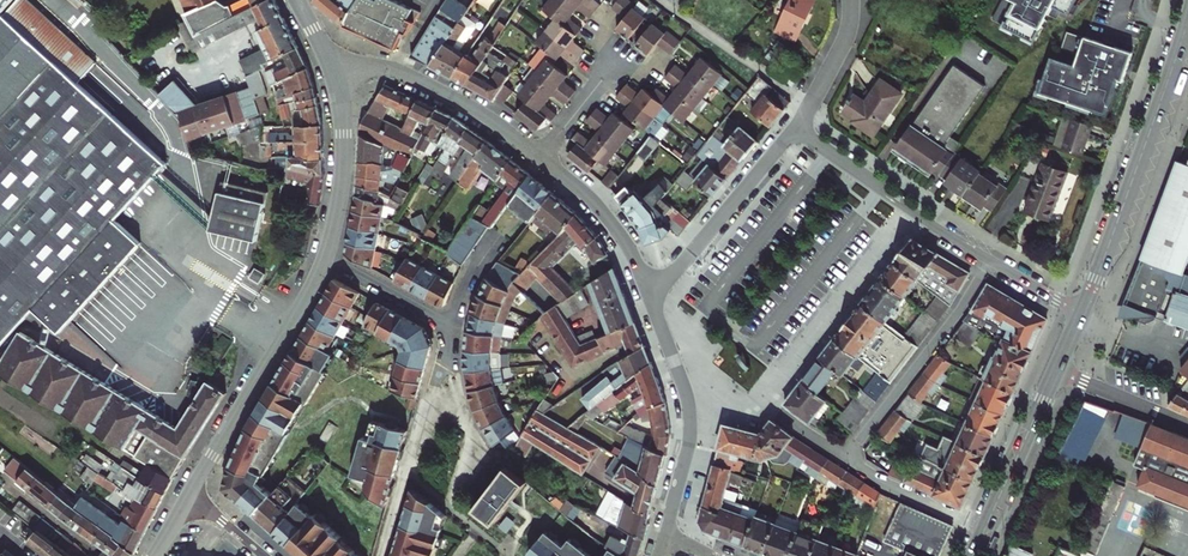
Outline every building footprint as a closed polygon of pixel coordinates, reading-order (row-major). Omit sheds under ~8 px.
[(79,84),(94,68),(76,49),(78,47),(29,0),(20,0),(5,16),(0,12),(0,348),(35,310),(48,322),(53,326),(61,333),(142,244),(116,221),(167,164),(79,84)] [(194,0),(182,0),(187,13),(189,13),(198,10),(194,0)] [(187,20),(195,37),(214,28),(268,0),(244,0),(231,6),(227,7),(218,1),(198,10),(189,13),(187,13),(185,14),(184,16),(187,20)] [(198,10),(218,1),(217,0),(194,0),(198,10)] [(269,62),(284,55),(299,48),(298,47),(276,0),(268,0),(214,28),(219,40),(259,19),(263,28),(255,33),(263,50),(239,61),(246,77),(260,72),(261,71),(266,68),(264,65),(269,62)] [(339,1),(338,0),(316,0),(315,1),(344,25),(352,10),(359,0),(340,0),(339,1)] [(397,49),(402,38),(401,38),(404,31),(408,32),(411,27),(412,28),(423,12),(396,0),(359,0),(352,10),(344,25),(375,39),(397,49)] [(471,8),(458,0),(448,0),(412,56),(433,65),(466,16),(471,8)] [(575,13),(559,0),(552,0),(545,8),(557,18),(578,34),(583,28),(572,19),(572,16),(575,13)] [(575,13),(578,9),(581,9),(591,17),(597,11),(584,0),(559,0),(575,13)] [(597,11),(601,5),(595,0),(584,0),(597,11)] [(620,13),(630,0),(619,0),(613,7),(620,13)] [(618,29),(631,39),(647,18),(635,8),(637,5),(630,0),(620,13),(626,18),(618,29)] [(814,0),(792,0),(778,30),(797,39),(816,1),(814,0)] [(993,17),(1007,24),(1019,0),(1002,0),(993,17)] [(1007,24),(1037,40),(1051,12),(1059,16),(1063,8),(1071,12),(1077,0),(1019,0),(1007,24)] [(433,65),(454,77),(468,56),(462,51),(477,27),(477,23),(466,16),(433,65)] [(578,34),(557,18),(548,30),(581,56),(586,50),(575,41),(575,38),(578,34)] [(187,20),(179,25),(194,53),(219,40),(214,28),(195,37),(187,20)] [(490,51),(495,44),(508,25),(501,21),(490,39),(487,37),(473,57),(469,54),(468,56),(454,77),(468,85),(478,70),(490,51)] [(654,23),(637,44),(650,54),(659,43),(665,48),(675,36),(668,30),(666,33),(654,23)] [(548,30),(538,42),(559,59),(562,54),(565,54),(575,63),(581,56),(548,30)] [(1061,48),(1079,54),(1084,37),(1066,31),(1061,48)] [(672,54),(682,41),(675,36),(665,48),(672,54)] [(1084,37),(1079,54),(1106,63),(1104,69),(1121,75),(1119,79),(1124,81),(1134,52),(1084,37)] [(539,71),(571,97),(576,91),(566,81),(566,78),(568,76),(554,64),(559,59),(538,42),(533,47),(548,59),(539,71)] [(78,47),(76,49),(94,68),(97,64),(78,47)] [(283,81),(308,69),(307,68),(299,48),(284,55),(287,63),(265,73),(271,86),(283,81)] [(483,93),(509,54),(506,52),(501,58),(490,51),(478,70),(468,85),(483,93)] [(509,54),(483,93),(496,100),(497,97),(506,83),(520,61),(509,54)] [(1039,92),(1107,115),(1121,75),(1104,69),(1106,63),(1079,54),(1075,64),(1051,56),(1039,92)] [(694,69),(714,86),(724,74),(703,57),(694,69)] [(677,64),(672,71),(705,98),(714,86),(694,69),(691,73),(688,73),(677,64)] [(913,158),(970,75),(955,65),(898,147),(913,158)] [(275,92),(278,100),(314,87),(308,69),(283,81),(286,89),(275,92)] [(566,104),(571,97),(539,71),(529,83),(550,99),(553,95),(556,95),(566,104)] [(705,98),(672,71),(667,77),(677,86),(677,91),(675,93),(696,109),(705,98)] [(180,113),(189,139),(254,117),(261,115),(256,100),(264,97),(268,96),(260,72),(246,77),(251,88),(200,106),(196,101),(198,99),(179,79),(161,96),(178,114),(180,113)] [(941,174),(955,153),(962,143),(951,135),(985,86),(970,75),(913,158),(931,171),(933,169),(941,174)] [(771,127),(791,102),(761,76),(747,92),(759,102),(752,111),(771,127)] [(902,93),(882,80),(866,102),(865,101),(862,105),(852,98),(844,110),(855,118),(853,121),(874,135),(902,93)] [(506,83),(497,97),(505,103),(515,90),(506,83)] [(528,101),(548,117),(553,121),(558,114),(548,105),(548,102),(550,99),(529,83),(520,94),(528,101)] [(623,90),(656,117),(665,105),(652,95),(645,89),(642,92),(639,92),(628,83),(623,90)] [(390,106),(407,114),(411,116),(419,101),(387,86),(376,101),(369,113),(383,120),(390,106)] [(308,100),(317,98),(315,89),(314,87),(278,100),(277,100),(279,106),(293,103),(297,102),(308,100)] [(665,105),(686,121),(696,109),(675,93),(673,96),(668,96),(658,88),(652,95),(665,105)] [(625,112),(654,135),(664,123),(656,117),(623,90),(617,96),(628,104),(628,109),(625,112)] [(855,94),(852,98),(862,105),(865,101),(855,94)] [(256,100),(261,115),(269,112),(264,97),(256,100)] [(295,126),(323,125),(317,98),(308,100),(297,102),(298,108),(299,110),(295,110),(293,103),(279,106),(285,127),(295,126)] [(420,139),(423,134),(416,131),(421,121),(429,124),(438,109),(419,101),(411,116),(404,130),(403,131),(420,139)] [(528,101),(518,113),(538,129),(548,117),(528,101)] [(593,114),(627,141),(636,129),(615,112),(612,116),(608,116),(598,108),(593,114)] [(440,145),(455,118),(438,109),(429,124),(423,134),(420,139),(415,151),(419,153),(421,150),(426,153),(431,142),(439,146),(440,145)] [(403,131),(404,130),(400,128),(383,120),(369,113),(362,127),(362,134),(412,158),(415,151),(420,139),(403,131)] [(404,130),(411,116),(407,114),(400,128),(404,130)] [(617,153),(627,141),(593,114),(587,121),(598,129),(598,133),(596,136),(617,153)] [(460,143),(470,128),(455,118),(440,145),(447,148),(435,167),(428,164),(425,169),(440,180),(458,152),(463,145),(460,143)] [(1082,155),(1092,124),(1073,118),(1063,149),(1082,155)] [(271,142),(280,142),(323,142),(323,125),(295,126),(296,135),(291,136),(290,134),(269,135),(270,142),(271,142)] [(262,153),(263,142),(262,126),(248,131),(249,153),(262,153)] [(722,140),(714,134),(709,140),(698,153),(703,158),(715,167),(727,178),(759,141),(741,126),(722,149),(718,145),(722,140)] [(488,141),(470,128),(460,143),(463,145),(458,152),(463,156),(450,176),(458,181),(470,164),(488,141)] [(580,142),(601,159),(608,165),(617,153),(596,136),(594,139),(590,139),(580,131),(574,138),(580,142)] [(394,167),(406,171),(412,158),(362,134),(360,162),(394,167)] [(652,136),(638,154),(647,161),(661,143),(652,136)] [(722,140),(718,145),(722,149),(726,144),(722,140)] [(470,164),(458,181),(468,187),(482,168),(497,180),(512,160),(488,141),(470,164)] [(313,161),(325,158),(323,142),(280,142),(280,150),(297,151),(297,156),(306,157),(313,161)] [(591,172),(601,159),(580,142),(570,154),(591,172)] [(946,182),(965,195),(979,173),(981,170),(955,153),(941,174),(948,179),(946,182)] [(269,169),(286,168),(290,168),(325,175),(325,158),(313,161),(306,157),(297,156),(296,156),(290,156),(290,160),(283,160),(283,164),(270,164),(269,169)] [(727,178),(715,167),(703,158),(690,173),(685,170),(675,182),(686,191),(694,181),(712,196),(727,178)] [(1178,159),(1166,192),(1128,294),(1125,300),(1142,307),(1144,313),(1141,319),(1147,322),(1157,318),(1160,312),(1170,290),(1174,280),(1171,274),(1173,268),(1186,273),(1187,266),(1187,163),(1178,159)] [(512,160),(497,180),(472,217),(491,227),(493,228),(511,203),(531,175),(512,160)] [(1049,220),(1067,171),(1043,163),(1043,165),(1028,160),(1017,175),(1036,182),(1025,212),(1049,220)] [(402,179),(406,171),(394,167),(360,162),(358,176),(385,181),(395,184),(399,185),(402,179)] [(305,203),(308,203),(318,205),(322,206),(325,175),(290,168),(286,168),(284,177),(307,182),(304,193),(307,193),(304,201),(288,198),(287,203),(304,207),(305,203)] [(621,175),(614,169),(604,182),(611,187),(621,175)] [(979,173),(965,195),(984,207),(985,205),(993,210),(1007,189),(999,184),(998,186),(979,173)] [(554,194),(531,175),(511,203),(532,221),(534,219),(554,194)] [(664,175),(641,194),(644,198),(662,182),(669,190),(674,184),(664,175)] [(384,192),(385,181),(358,176),(358,185),(384,192)] [(399,185),(412,191),(416,185),(402,179),(399,185)] [(268,193),(224,181),(222,180),(211,230),(257,241),(268,193)] [(640,222),(657,205),(664,197),(669,190),(662,182),(644,198),(641,194),(637,190),(634,193),(628,186),(617,195),(640,222)] [(393,197),(405,203),(412,191),(399,185),(395,184),(394,188),(397,189),(393,197)] [(393,197),(384,192),(358,185),(357,194),(383,202),(400,211),(405,203),(393,197)] [(383,202),(357,194),(356,203),(347,255),(374,269),(383,216),(381,216),(383,202)] [(561,235),(577,213),(554,194),(534,219),(540,225),(546,230),(541,235),(552,244),(561,235)] [(685,228),(692,220),(688,217),(692,213),(685,207),(682,212),(664,197),(657,205),(669,217),(672,220),(674,218),(685,228)] [(318,205),(308,203),(300,239),(310,241),(318,205)] [(640,222),(643,228),(669,217),(657,205),(640,222)] [(529,267),(540,278),(557,296),(562,303),(567,299),(575,294),(576,293),(552,267),(575,244),(580,248),(583,245),(586,249),(588,249),(595,262),(608,255),(599,238),(577,213),(561,235),(552,244),(531,265),(529,267)] [(491,227),(472,217),(466,225),(484,237),(491,227)] [(643,228),(648,243),(666,236),(673,230),(667,225),(672,220),(669,217),(643,228)] [(674,218),(672,220),(667,225),(673,230),(679,236),(685,228),(674,218)] [(466,225),(461,233),(479,245),(484,237),(466,225)] [(461,233),(455,241),(473,253),(479,245),(461,233)] [(912,238),(895,260),(919,278),(952,305),(971,272),(912,238)] [(455,241),(450,249),(468,261),(473,253),(455,241)] [(450,249),(447,254),(464,266),(468,261),(450,249)] [(409,257),(396,281),(412,290),(424,266),(409,257)] [(529,267),(531,265),(521,260),(515,271),(522,274),(529,267)] [(883,277),(906,295),(919,278),(895,260),(883,277)] [(499,262),(493,271),(513,283),(514,282),(522,274),(515,271),(499,262)] [(424,266),(412,290),(427,298),(439,275),(424,266)] [(525,293),(540,278),(529,267),(522,274),(514,282),(525,293)] [(636,322),(615,267),(591,283),(610,333),(636,322)] [(1170,290),(1187,296),(1187,273),(1186,273),(1173,268),(1171,274),(1174,280),(1170,290)] [(493,271),(487,279),(506,290),(513,283),(493,271)] [(260,274),(256,279),(262,283),(265,277),(260,274)] [(439,275),(427,298),(442,307),(447,307),(455,285),(439,275)] [(897,307),(906,295),(883,277),(863,302),(887,321),(894,312),(896,313),(899,309),(897,307)] [(506,290),(487,279),(479,296),(512,311),(518,298),(506,290)] [(340,281),(305,338),(330,352),(365,295),(340,281)] [(1007,339),(1032,351),(1047,318),(989,284),(973,311),(965,320),(984,329),(1007,339)] [(1168,315),(1177,292),(1170,290),(1160,312),(1168,315)] [(1177,292),(1168,315),(1167,319),(1187,327),(1187,296),(1177,292)] [(566,319),(575,313),(584,308),(575,294),(567,299),(562,303),(557,306),(566,319)] [(479,296),(472,314),(507,324),(512,311),(479,296)] [(540,308),(547,313),(557,306),(562,303),(557,296),(540,308)] [(882,369),(880,372),(891,382),(919,346),(905,335),(887,321),(863,302),(836,338),(859,356),(863,351),(867,355),(866,357),(882,369)] [(393,392),(418,399),(420,393),(437,348),(429,330),(382,304),(369,327),(405,347),(408,353),(393,392)] [(582,344),(566,319),(557,306),(547,313),(544,316),(574,365),(626,344),(630,355),(646,346),(636,322),(610,333),(582,344)] [(905,335),(919,346),(938,321),(925,310),(905,335)] [(472,314),(468,332),(503,338),(515,340),(518,327),(507,324),(472,314)] [(965,320),(955,334),(970,346),(984,329),(965,320)] [(43,346),(48,349),(53,326),(48,322),(43,346)] [(468,332),(466,351),(492,352),(502,353),(503,338),(468,332)] [(186,458),(227,394),(208,382),(192,407),(189,412),(179,429),(48,349),(43,346),(22,333),(0,368),(0,372),(127,449),(139,429),(186,458)] [(255,515),(273,495),(259,482),(262,472),(263,473),(289,432),(287,431),(306,402),(309,403),(329,372),(326,371),(336,356),(330,352),(305,338),(295,353),(271,390),(248,429),(231,468),(225,489),(255,515)] [(838,369),(844,374),(859,356),(836,338),(821,357),(838,369)] [(987,379),(1014,391),(1032,351),(1007,339),(999,357),(995,355),(991,363),(984,364),(979,375),(981,376),(987,379)] [(607,368),(604,371),(609,376),(587,393),(588,394),(583,399),(591,410),(626,382),(653,364),(646,346),(630,355),(607,368)] [(466,368),(466,372),(493,370),(492,352),(466,351),(466,368)] [(937,383),(940,384),(947,375),(944,372),(952,363),(940,353),(925,372),(937,383)] [(804,380),(820,393),(838,369),(821,357),(804,380)] [(620,401),(637,390),(640,396),(632,401),(642,417),(644,415),(649,413),(649,409),(666,402),(653,364),(626,382),(591,410),(585,415),(588,417),(594,420),(604,413),(603,411),(619,399),(620,401)] [(466,372),(470,392),(495,386),(493,370),(466,372)] [(871,382),(884,392),(891,382),(880,372),(879,372),(871,382)] [(925,372),(910,392),(921,402),(929,391),(933,394),(940,384),(937,383),(925,372)] [(987,379),(981,376),(971,398),(977,400),(987,379)] [(977,400),(1004,413),(1014,391),(987,379),(977,400)] [(820,393),(804,380),(786,403),(813,424),(815,426),(820,419),(819,418),(829,405),(825,401),(827,399),(820,393)] [(871,382),(864,390),(877,400),(884,392),(871,382)] [(1183,387),(1168,406),(1187,415),(1187,382),(1183,387)] [(470,392),(476,411),(500,401),(495,386),(470,392)] [(864,390),(862,388),(844,412),(859,424),(877,400),(864,390)] [(896,409),(912,421),(918,413),(915,410),(921,402),(910,392),(896,409)] [(960,419),(994,435),(1004,413),(977,400),(971,398),(970,397),(960,419)] [(192,407),(184,398),(181,401),(185,405),(184,406),(189,412),(192,407)] [(545,414),(556,406),(546,399),(538,410),(545,414)] [(476,411),(484,429),(507,417),(500,401),(476,411)] [(671,435),(666,402),(649,409),(649,413),(653,435),(652,439),(640,433),(639,435),(629,430),(631,427),(629,424),(619,432),(630,437),(667,456),(669,456),(671,435)] [(1058,456),(1079,465),(1104,416),(1083,406),(1058,456)] [(896,409),(878,433),(891,442),(902,428),(905,431),(912,421),(896,409)] [(538,410),(523,436),(584,475),(602,447),(578,433),(569,428),(545,414),(538,410)] [(859,424),(844,412),(838,420),(853,432),(859,424)] [(1118,435),(1143,445),(1144,442),(1152,423),(1125,413),(1118,435)] [(585,415),(569,428),(578,433),(588,417),(585,415)] [(507,417),(484,429),(495,447),(496,447),(515,430),(507,417)] [(387,505),(408,430),(369,419),(352,477),(387,505)] [(962,434),(958,442),(986,454),(994,435),(960,419),(955,431),(962,434)] [(776,461),(781,460),(786,463),(792,459),(802,466),(814,449),(774,420),(762,434),(768,457),(772,457),(776,461)] [(1152,423),(1144,442),(1135,464),(1144,468),(1137,485),(1169,498),(1187,457),(1187,436),(1152,423)] [(762,434),(725,425),(716,463),(733,468),(738,469),(741,458),(738,457),(740,452),(763,458),(768,457),(762,434)] [(142,458),(149,463),(169,475),(174,478),(186,458),(139,429),(127,449),(142,458)] [(922,456),(974,480),(986,454),(958,442),(944,436),(939,447),(928,442),(922,456)] [(612,453),(617,456),(659,485),(667,456),(630,437),(628,442),(630,443),(625,453),(623,452),(615,448),(612,453)] [(814,449),(802,466),(820,477),(822,472),(830,459),(814,449)] [(963,506),(974,480),(922,456),(918,454),(911,470),(895,462),(890,473),(963,506)] [(119,487),(123,489),(136,498),(137,498),(157,511),(166,494),(124,468),(120,474),(105,465),(104,468),(84,455),(79,461),(100,474),(100,475),(114,484),(119,487)] [(606,473),(638,494),(634,507),(651,514),(655,501),(659,485),(617,456),(606,473)] [(1169,498),(1187,505),(1187,457),(1169,498)] [(29,490),(40,477),(16,458),(9,466),(5,471),(29,490)] [(837,489),(840,482),(848,470),(847,470),(830,459),(822,472),(820,477),(837,489)] [(0,461),(0,471),(3,473),(5,471),(9,466),(1,460),(0,461)] [(100,474),(79,461),(72,471),(87,481),(93,485),(97,480),(100,475),(100,474)] [(122,467),(124,468),(166,494),(173,481),(174,478),(169,475),(149,463),(143,473),(125,462),(122,467)] [(716,463),(705,504),(723,509),(726,496),(730,480),(733,468),(716,463)] [(527,482),(508,467),(476,507),(495,522),(527,482)] [(733,468),(730,480),(742,483),(743,480),(756,483),(758,475),(738,469),(733,468)] [(848,470),(840,482),(849,488),(845,494),(856,501),(858,494),(866,482),(848,470)] [(100,475),(97,480),(115,493),(119,487),(114,484),(100,475)] [(40,499),(51,486),(47,483),(46,482),(40,477),(29,490),(40,499)] [(57,492),(60,487),(50,478),(46,482),(47,483),(51,486),(57,492)] [(93,485),(87,481),(83,487),(89,491),(93,485)] [(304,497),(284,481),(273,495),(255,515),(275,532),(298,504),(304,497)] [(858,494),(856,501),(863,506),(867,500),(876,506),(882,492),(866,482),(858,494)] [(1114,482),(1081,554),(1061,546),(1056,555),(1097,555),(1089,552),(1092,544),(1100,547),(1125,487),(1114,482)] [(116,537),(128,545),(137,552),(140,545),(146,533),(124,521),(121,526),(84,498),(82,498),(64,483),(60,487),(57,492),(61,495),(71,504),(82,512),(93,520),(95,521),(105,528),(116,537)] [(51,507),(61,495),(57,492),(51,486),(40,499),(51,507)] [(395,555),(437,555),(448,517),(414,488),(395,555)] [(119,495),(132,504),(136,498),(123,489),(119,495)] [(622,528),(631,532),(646,538),(651,524),(649,523),(651,514),(634,507),(609,491),(604,500),(624,509),(620,519),(600,509),(597,516),(615,525),(622,528)] [(71,504),(61,495),(51,507),(62,516),(71,504)] [(723,509),(705,504),(701,520),(705,529),(746,544),(756,518),(742,513),(745,504),(726,496),(723,509)] [(125,519),(124,521),(146,533),(157,511),(137,498),(134,504),(130,510),(127,508),(122,517),(125,519)] [(24,519),(31,509),(21,501),(17,504),(18,505),(20,506),(21,508),(17,513),(24,519)] [(903,502),(886,540),(907,549),(911,551),(908,555),(940,555),(954,525),(903,502)] [(73,524),(82,512),(71,504),(62,516),(73,524)] [(275,532),(289,545),(302,555),(362,555),(341,538),(343,537),(316,513),(313,517),(298,504),(275,532)] [(122,517),(127,508),(124,505),(118,513),(118,515),(122,517)] [(35,527),(42,518),(31,509),(24,519),(35,527)] [(84,532),(93,520),(82,512),(73,524),(84,532)] [(508,515),(500,525),(506,530),(515,520),(508,515)] [(746,544),(766,551),(777,523),(757,516),(756,518),(746,544)] [(799,532),(801,526),(779,517),(777,523),(799,532)] [(819,539),(822,529),(824,525),(805,517),(801,526),(799,532),(790,555),(812,555),(819,539)] [(45,536),(53,526),(42,518),(35,527),(40,531),(45,536)] [(84,532),(95,540),(102,532),(105,528),(95,521),(93,520),(84,532)] [(779,555),(790,555),(799,532),(777,523),(766,551),(779,555)] [(59,544),(65,535),(53,526),(45,536),(58,545),(59,544)] [(95,540),(107,549),(113,540),(116,537),(105,528),(102,532),(95,540)] [(819,539),(839,547),(842,537),(822,529),(819,539)] [(68,551),(59,544),(58,545),(45,536),(40,531),(32,541),(50,555),(74,555),(68,551)] [(532,555),(578,555),(547,531),(531,547),(530,554),(532,555)] [(615,550),(619,553),(624,555),(641,555),(646,538),(631,532),(629,539),(625,537),(623,541),(612,536),(607,546),(615,550)] [(68,551),(74,542),(65,535),(59,544),(68,551)] [(107,549),(116,555),(133,555),(137,552),(128,545),(116,537),(113,540),(107,549)] [(839,547),(819,539),(812,555),(835,555),(839,547)] [(68,551),(74,555),(91,555),(86,552),(74,542),(68,551)] [(1033,554),(1011,544),(1006,555),(1032,555),(1033,554)] [(1098,552),(1100,547),(1092,544),(1089,552),(1097,555),(1098,552)] [(859,554),(839,547),(835,555),(858,555),(859,554)]
